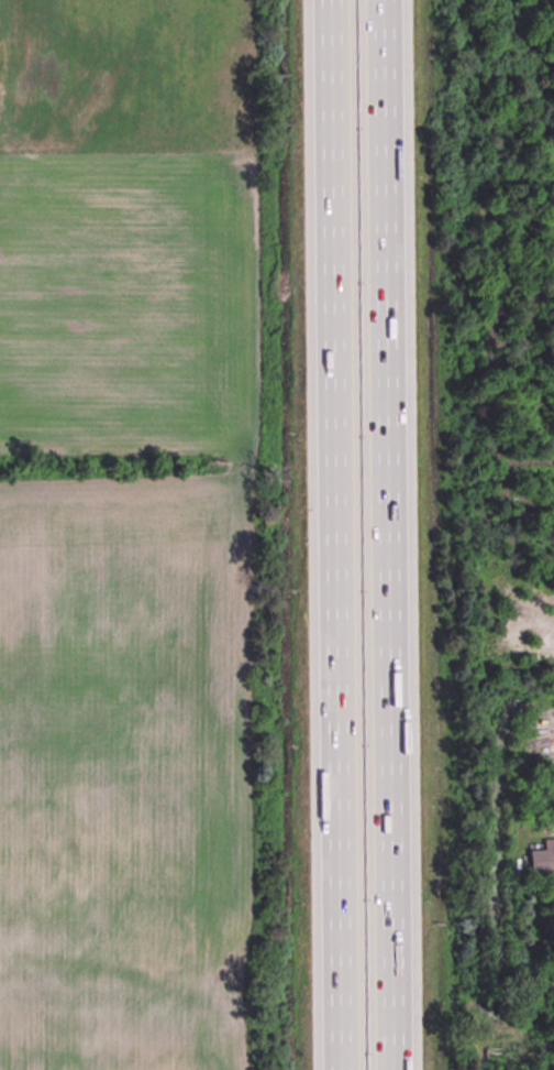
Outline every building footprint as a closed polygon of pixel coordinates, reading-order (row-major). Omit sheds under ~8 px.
[(545,875),(553,875),(553,849),(545,849),(545,875)]
